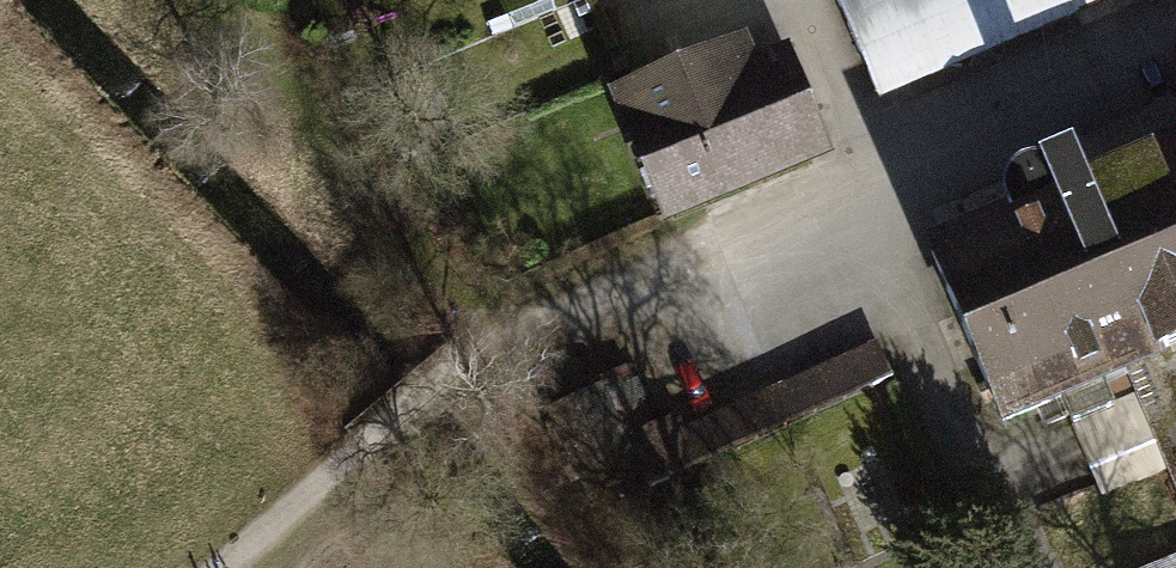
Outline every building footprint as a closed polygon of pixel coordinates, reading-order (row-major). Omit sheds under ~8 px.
[(880,100),(1116,0),(838,0),(880,100)] [(747,36),(608,94),(665,228),(835,157),(788,47),(757,60),(747,36)] [(926,250),(1005,435),(1130,382),(1175,363),(1175,105),(1074,148),(1078,159),(1052,170),(1045,167),(1035,166),(1026,168),(1017,173),(1011,180),(1007,189),(1006,199),(1008,209),(1011,215),(926,250)] [(640,371),(548,409),(585,495),(643,471),(648,484),(894,380),(878,343),(683,425),(679,416),(662,423),(640,371)] [(1130,382),(1138,400),(1071,428),(1101,497),(1167,469),(1175,489),(1175,363),(1130,382)] [(1149,567),(1175,567),(1175,557),(1149,567)]
